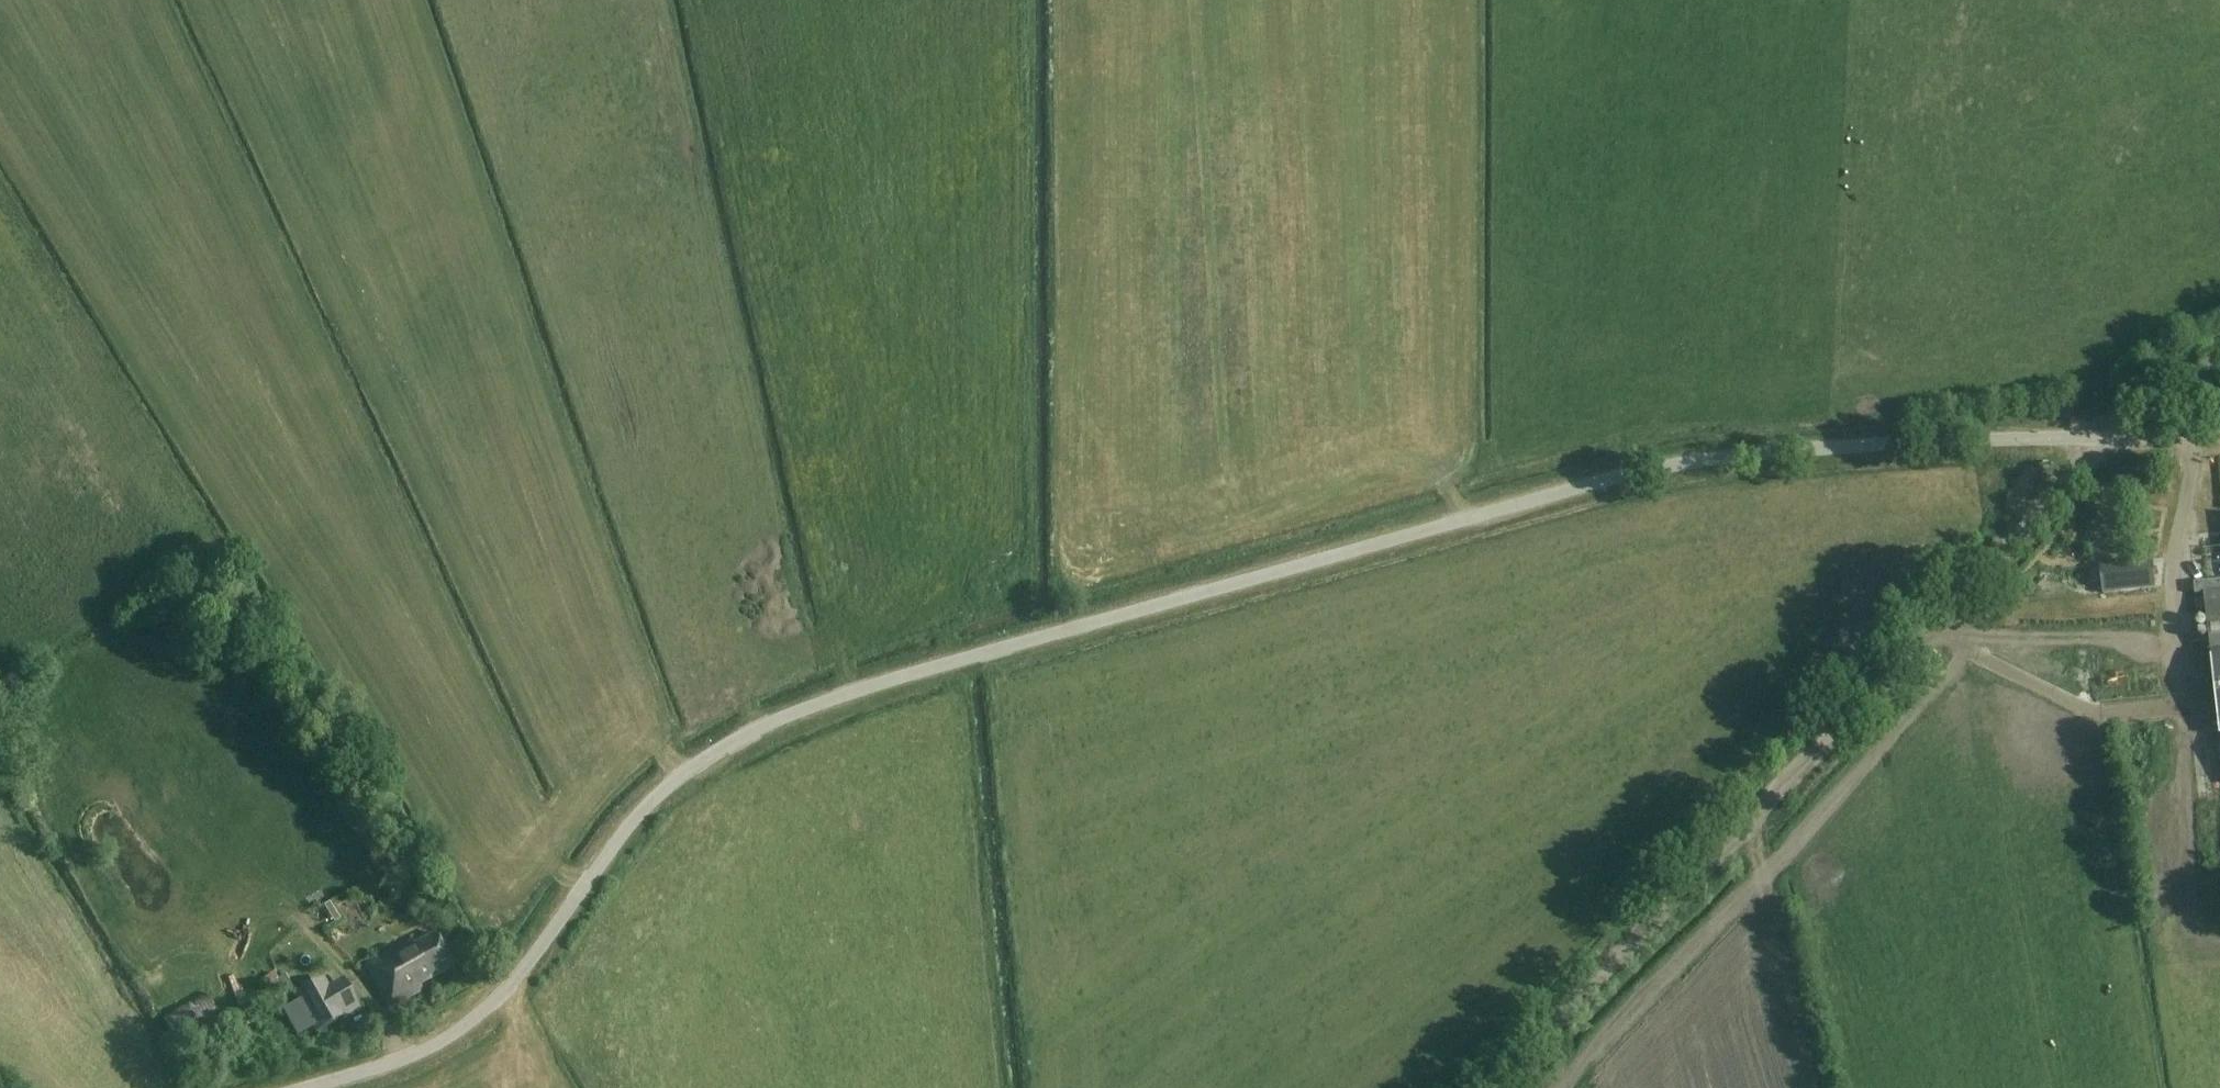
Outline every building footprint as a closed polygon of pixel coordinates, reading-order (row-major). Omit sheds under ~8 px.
[(2111,568),(2113,592),(2155,588),(2152,564),(2111,568)] [(2203,584),(2194,585),(2195,595),(2204,594),(2218,726),(2219,726),(2219,582),(2203,584)] [(2152,728),(2132,734),(2134,743),(2155,738),(2152,728)] [(419,985),(453,966),(436,935),(414,947),(411,942),(368,966),(390,1007),(421,990),(419,985)] [(255,967),(268,978),(277,967),(264,957),(255,967)] [(288,973),(278,979),(285,993),(296,988),(288,973)] [(325,977),(293,995),(314,1033),(360,1008),(343,977),(329,985),(325,977)]
